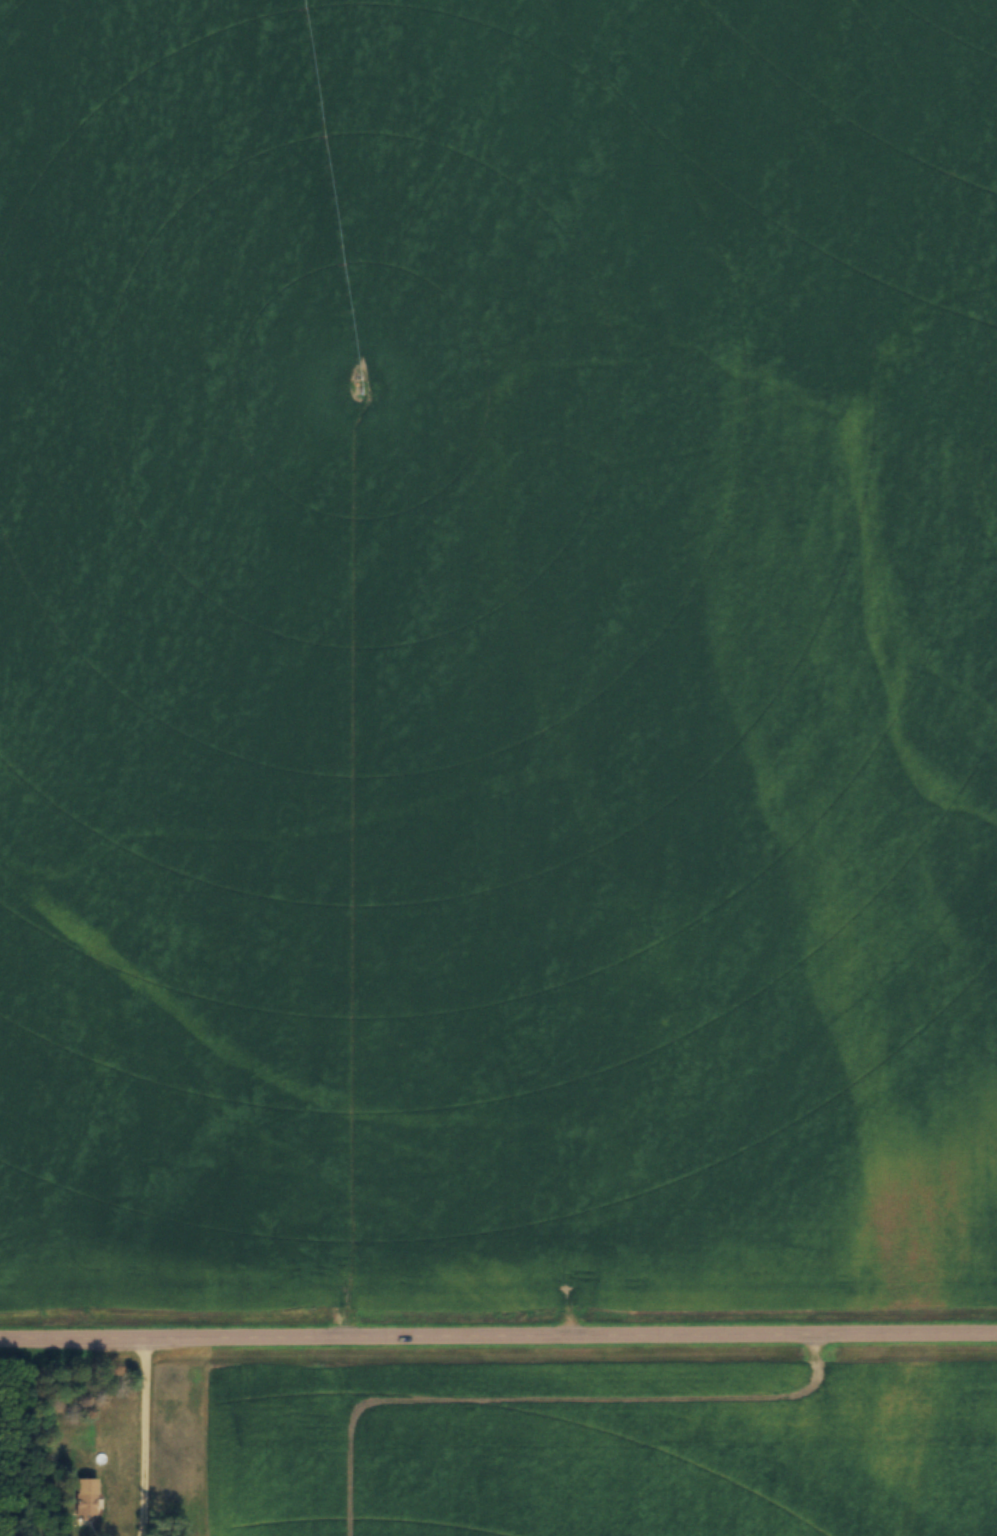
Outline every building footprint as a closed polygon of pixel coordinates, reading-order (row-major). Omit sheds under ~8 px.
[(96,1513),(96,1475),(75,1475),(75,1513),(96,1513)]
